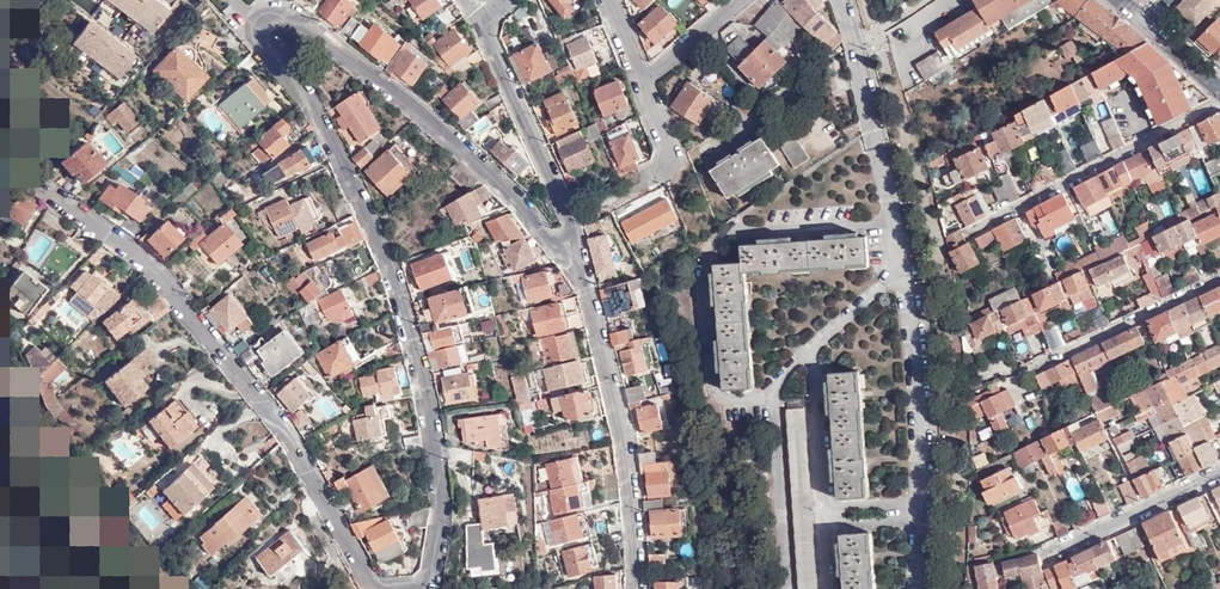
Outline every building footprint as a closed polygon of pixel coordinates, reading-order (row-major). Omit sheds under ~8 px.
[(151,34),(167,12),(176,0),(106,0),(151,34)] [(318,11),(337,25),(338,24),(342,27),(356,9),(345,0),(326,0),(318,11)] [(356,9),(362,0),(345,0),(356,9)] [(423,18),(439,7),(434,0),(409,0),(423,18)] [(564,19),(572,11),(565,2),(567,0),(549,0),(564,19)] [(643,9),(653,0),(635,0),(643,9)] [(684,0),(668,0),(666,1),(673,9),(684,0)] [(840,37),(840,36),(813,9),(821,0),(786,0),(781,5),(803,26),(827,50),(840,37)] [(980,10),(937,36),(948,54),(954,62),(995,37),(989,26),(1003,18),(1009,28),(1043,8),(1056,0),(974,0),(980,10)] [(1074,17),(1088,0),(1056,0),(1043,8),(1048,14),(1059,7),(1074,17)] [(1074,17),(1095,31),(1102,36),(1117,18),(1109,11),(1092,0),(1088,0),(1074,17)] [(1208,7),(1214,0),(1182,0),(1175,7),(1195,26),(1200,20),(1197,18),(1208,7)] [(789,39),(803,26),(781,5),(777,1),(754,26),(764,37),(752,51),(737,37),(723,52),(739,66),(738,68),(759,88),(784,63),(774,53),(780,47),(782,49),(791,41),(789,39)] [(459,12),(453,3),(440,13),(446,22),(459,12)] [(231,12),(227,7),(221,14),(225,18),(231,12)] [(675,25),(659,7),(639,25),(654,44),(675,25)] [(1211,9),(1208,7),(1197,18),(1200,20),(1211,9)] [(1212,51),(1219,43),(1219,16),(1195,41),(1205,49),(1208,47),(1212,51)] [(352,17),(339,34),(348,42),(352,38),(362,25),(352,17)] [(1117,18),(1102,36),(1106,39),(1125,54),(1146,43),(1123,22),(1117,18)] [(72,44),(118,79),(134,57),(89,22),(72,44)] [(362,25),(352,38),(387,64),(402,45),(375,25),(370,31),(362,25)] [(217,39),(200,29),(193,39),(211,48),(217,39)] [(435,44),(431,39),(423,45),(449,80),(457,76),(450,67),(469,52),(454,31),(435,44)] [(566,38),(556,42),(569,70),(576,85),(589,80),(583,67),(595,61),(585,37),(569,44),(566,38)] [(1068,53),(1074,63),(1080,59),(1069,41),(1058,47),(1063,55),(1068,53)] [(426,65),(409,52),(413,47),(406,42),(385,71),(391,75),(394,71),(412,84),(426,65)] [(536,43),(508,57),(521,85),(550,71),(536,43)] [(1167,62),(1146,43),(1125,54),(1091,73),(1098,88),(1127,73),(1135,80),(1157,126),(1190,109),(1167,62)] [(186,100),(206,77),(192,65),(194,59),(193,52),(189,48),(181,45),(173,48),(152,72),(186,100)] [(430,68),(434,63),(413,47),(409,52),(426,65),(430,68)] [(932,54),(941,69),(949,64),(947,60),(944,62),(938,51),(932,54)] [(484,62),(480,54),(467,61),(471,69),(484,62)] [(941,69),(932,54),(915,64),(924,79),(941,69)] [(947,60),(949,64),(953,62),(948,54),(942,57),(944,62),(947,60)] [(246,57),(233,69),(239,76),(253,64),(246,57)] [(1080,59),(1074,63),(1083,77),(1089,74),(1080,59)] [(350,75),(333,62),(324,74),(340,86),(350,75)] [(572,77),(569,70),(554,76),(557,84),(572,77)] [(398,81),(402,77),(394,71),(391,75),(398,81)] [(1089,74),(1083,77),(1069,85),(1077,104),(1090,97),(1095,106),(1104,101),(1098,88),(1091,73),(1089,74)] [(239,127),(267,102),(262,97),(265,94),(250,78),(216,107),(238,132),(241,129),(239,127)] [(630,114),(617,82),(594,91),(604,115),(614,111),(618,119),(630,114)] [(451,89),(445,83),(435,94),(440,100),(451,89)] [(464,131),(478,121),(469,110),(479,101),(463,83),(445,100),(459,118),(455,121),(464,131)] [(713,101),(687,83),(671,108),(697,125),(713,101)] [(1081,112),(1077,104),(1069,85),(1043,99),(1051,116),(1055,126),(1081,112)] [(576,121),(561,91),(543,101),(550,117),(544,121),(549,130),(551,129),(555,136),(565,131),(564,127),(576,121)] [(336,105),(342,114),(349,126),(360,143),(379,131),(355,93),(336,105)] [(503,103),(499,95),(484,102),(491,111),(503,103)] [(1057,129),(1055,126),(1051,116),(1043,99),(1023,110),(1032,132),(1035,140),(1057,129)] [(753,113),(744,102),(733,111),(742,122),(753,113)] [(127,132),(138,121),(121,103),(106,117),(113,125),(117,121),(127,132)] [(503,103),(491,111),(496,117),(506,110),(503,103)] [(1032,132),(1023,110),(1022,111),(1029,127),(1031,133),(1032,132)] [(995,139),(984,145),(990,159),(1022,143),(1021,137),(1031,133),(1029,127),(1022,111),(1013,116),(1017,122),(1008,126),(993,134),(995,139)] [(1188,128),(1191,134),(1195,144),(1196,146),(1197,146),(1219,136),(1219,111),(1188,128)] [(468,131),(478,141),(497,122),(487,112),(468,131)] [(309,126),(302,114),(291,123),(296,133),(309,126)] [(349,126),(342,114),(336,119),(343,130),(349,126)] [(280,120),(257,141),(259,143),(261,145),(251,154),(260,163),(272,157),(272,158),(286,145),(278,136),(285,129),(285,125),(280,120)] [(631,133),(626,120),(613,127),(617,138),(610,141),(615,155),(609,158),(614,168),(639,158),(629,134),(631,133)] [(1006,120),(979,135),(981,139),(993,134),(1008,126),(1006,120)] [(96,124),(91,128),(99,138),(104,132),(96,124)] [(1114,151),(1124,146),(1121,137),(1115,125),(1104,130),(1108,137),(1111,136),(1113,139),(1110,141),(1114,151)] [(1178,133),(1181,139),(1191,134),(1188,128),(1178,133)] [(578,130),(555,142),(570,172),(593,159),(578,130)] [(808,159),(788,130),(774,140),(795,169),(808,159)] [(87,132),(83,135),(88,141),(95,134),(91,131),(89,133),(87,132)] [(1158,143),(1167,162),(1170,168),(1171,170),(1192,159),(1188,150),(1196,146),(1195,144),(1191,134),(1181,139),(1178,133),(1177,134),(1158,143)] [(550,134),(544,137),(548,145),(555,142),(550,134)] [(979,135),(943,154),(946,159),(952,156),(958,168),(949,173),(940,177),(946,189),(987,168),(977,148),(975,149),(973,143),(981,139),(979,135)] [(769,172),(776,166),(762,139),(752,145),(749,141),(737,149),(734,146),(726,152),(728,155),(716,163),(719,167),(710,173),(727,199),(735,194),(738,197),(771,175),(769,172)] [(762,139),(776,166),(780,164),(762,139)] [(257,141),(256,140),(249,145),(252,149),(259,143),(257,141)] [(514,181),(527,167),(519,158),(522,155),(513,147),(510,149),(501,140),(486,155),(514,181)] [(353,159),(361,168),(381,149),(373,141),(353,159)] [(1088,165),(1101,158),(1094,141),(1080,148),(1088,165)] [(83,183),(102,166),(92,154),(94,152),(84,142),(61,162),(68,171),(72,168),(74,169),(73,171),(83,183)] [(1170,168),(1167,162),(1158,143),(1148,149),(1157,167),(1161,175),(1171,170),(1170,168)] [(322,153),(318,144),(308,152),(304,146),(261,176),(268,187),(276,181),(277,182),(285,176),(285,177),(297,169),(299,172),(314,161),(313,160),(322,153)] [(409,159),(397,145),(366,171),(387,196),(405,181),(408,184),(423,171),(411,157),(409,159)] [(1188,150),(1192,159),(1201,155),(1197,146),(1196,146),(1188,150)] [(1060,164),(1065,177),(1075,172),(1065,149),(1058,153),(1062,163),(1060,164)] [(92,154),(102,166),(106,163),(96,151),(94,152),(92,154)] [(1161,175),(1157,167),(1152,169),(1143,151),(1123,161),(1132,180),(1144,174),(1154,196),(1163,192),(1162,189),(1166,187),(1161,175)] [(527,167),(531,164),(522,155),(519,158),(527,167)] [(952,156),(946,159),(943,161),(949,173),(958,168),(952,156)] [(1203,159),(1210,176),(1219,171),(1219,159),(1219,156),(1213,159),(1211,156),(1203,159)] [(1052,183),(1053,183),(1048,169),(1043,159),(1042,160),(1047,171),(1052,183)] [(1049,185),(1052,183),(1047,171),(1042,160),(1036,162),(1044,181),(1049,185)] [(457,161),(443,173),(465,194),(481,185),(457,161)] [(1111,168),(1095,176),(1104,195),(1107,193),(1105,191),(1122,182),(1123,184),(1132,180),(1123,161),(1111,168)] [(1053,183),(1060,179),(1055,166),(1048,169),(1053,183)] [(63,179),(56,170),(48,177),(58,183),(63,179)] [(227,181),(218,171),(210,178),(219,188),(227,181)] [(1006,198),(1009,205),(1018,201),(1006,174),(998,178),(1000,182),(1006,198)] [(1089,218),(1110,207),(1104,195),(1095,176),(1074,187),(1089,218)] [(542,189),(538,180),(525,186),(529,195),(542,189)] [(998,203),(1006,198),(1000,182),(991,187),(998,203)] [(175,207),(180,203),(195,191),(189,184),(182,190),(181,192),(169,203),(175,207)] [(116,190),(109,185),(99,198),(118,212),(120,209),(138,221),(147,209),(141,204),(143,201),(120,185),(116,190)] [(467,223),(504,207),(502,205),(481,185),(465,194),(439,210),(453,223),(460,216),(467,223)] [(956,204),(966,227),(985,218),(974,191),(976,190),(974,187),(964,192),(967,199),(956,204)] [(236,201),(229,191),(224,195),(231,205),(236,201)] [(956,204),(967,199),(964,192),(952,197),(956,204)] [(0,207),(0,219),(17,231),(35,206),(16,193),(0,207)] [(1072,218),(1061,194),(1040,205),(1052,227),(1072,218)] [(1219,194),(1208,199),(1208,197),(1197,202),(1196,199),(1187,203),(1190,208),(1194,216),(1217,204),(1219,203),(1219,197),(1219,194)] [(301,201),(307,211),(313,222),(318,220),(307,198),(301,201)] [(1167,200),(1158,206),(1165,218),(1174,213),(1167,200)] [(293,218),(288,207),(285,201),(263,211),(273,231),(277,239),(280,238),(296,231),(298,230),(301,235),(311,231),(308,225),(313,222),(307,211),(293,218)] [(301,201),(288,207),(293,218),(307,211),(301,201)] [(175,207),(173,210),(191,229),(199,223),(180,203),(175,207)] [(669,223),(659,203),(620,223),(631,243),(669,223)] [(333,212),(339,223),(352,216),(347,205),(333,212)] [(1052,227),(1040,205),(1033,209),(1040,224),(1038,225),(1045,239),(1051,236),(1049,232),(1053,230),(1052,227)] [(48,208),(40,221),(63,236),(72,224),(48,208)] [(1190,208),(1179,213),(1182,221),(1190,217),(1194,216),(1190,208)] [(1040,224),(1033,209),(1026,212),(1033,227),(1038,225),(1040,224)] [(229,210),(186,244),(192,251),(198,245),(215,265),(239,245),(223,225),(233,217),(229,210)] [(1219,210),(1193,222),(1198,234),(1201,242),(1219,234),(1219,211),(1219,210)] [(273,231),(263,211),(255,215),(265,227),(273,231)] [(1182,221),(1179,213),(1172,217),(1175,225),(1182,221)] [(380,218),(382,224),(388,219),(384,214),(380,218)] [(498,242),(529,238),(510,215),(485,224),(498,242)] [(1085,224),(1081,215),(1073,219),(1076,225),(1078,228),(1085,224)] [(1182,221),(1175,225),(1183,241),(1198,234),(1193,222),(1190,217),(1182,221)] [(992,230),(997,239),(1003,250),(1026,239),(1015,218),(992,230)] [(1073,219),(1072,218),(1052,227),(1053,230),(1049,232),(1051,236),(1062,231),(1076,225),(1073,219)] [(1156,234),(1153,229),(1152,226),(1150,221),(1136,228),(1140,237),(1128,243),(1130,247),(1141,242),(1149,238),(1156,234)] [(1152,226),(1153,229),(1156,234),(1166,229),(1162,221),(1152,226)] [(181,238),(171,227),(165,222),(148,239),(164,255),(181,238)] [(175,224),(171,227),(181,238),(186,233),(175,224)] [(1149,238),(1141,242),(1147,258),(1183,241),(1175,225),(1166,229),(1156,234),(1149,238)] [(342,237),(347,235),(348,235),(344,227),(306,246),(314,260),(346,245),(342,237)] [(35,228),(26,243),(33,249),(42,234),(35,228)] [(364,240),(358,229),(348,235),(347,235),(352,246),(364,240)] [(992,230),(975,239),(980,248),(997,239),(992,230)] [(946,244),(948,253),(950,252),(966,244),(959,231),(945,238),(946,244)] [(867,268),(866,237),(857,238),(856,233),(825,235),(824,240),(790,243),(789,238),(758,239),(757,244),(739,246),(740,262),(713,265),(714,274),(708,274),(710,306),(715,305),(718,342),(713,341),(715,372),(721,372),(721,391),(754,389),(746,276),(867,268)] [(597,282),(621,275),(610,234),(585,241),(597,282)] [(1198,234),(1183,241),(1186,248),(1186,249),(1196,245),(1201,242),(1198,234)] [(1128,243),(1123,235),(1111,240),(1110,239),(1095,246),(1097,251),(1102,260),(1130,247),(1128,243)] [(533,262),(523,240),(505,249),(515,271),(533,262)] [(1186,248),(1183,241),(1147,258),(1148,261),(1149,265),(1156,262),(1186,248)] [(1141,242),(1130,247),(1102,260),(1087,267),(1089,273),(1092,271),(1098,285),(1113,278),(1116,286),(1134,277),(1126,258),(1136,253),(1139,260),(1142,259),(1144,263),(1148,261),(1147,258),(1141,242)] [(1207,256),(1201,242),(1196,245),(1202,259),(1207,256)] [(368,250),(365,243),(350,251),(355,261),(356,260),(361,271),(375,265),(368,250)] [(966,244),(950,252),(960,273),(978,264),(967,243),(966,244)] [(1033,258),(1027,246),(1023,248),(1028,260),(1033,258)] [(197,247),(188,255),(194,262),(187,268),(199,281),(215,268),(197,247)] [(99,248),(87,260),(93,266),(105,254),(99,248)] [(646,271),(662,263),(656,251),(640,260),(646,271)] [(1102,260),(1097,251),(1077,261),(1075,258),(1064,263),(1066,267),(1070,276),(1087,267),(1102,260)] [(452,279),(443,255),(411,263),(420,288),(452,279)] [(1149,265),(1148,261),(1144,263),(1148,274),(1152,272),(1149,265)] [(1156,262),(1149,265),(1152,272),(1155,280),(1161,277),(1156,262)] [(1214,273),(1219,270),(1219,263),(1212,267),(1214,273)] [(627,280),(642,277),(640,267),(624,271),(627,280)] [(1056,272),(1060,280),(1070,276),(1066,267),(1056,272)] [(1060,280),(1059,281),(1065,296),(1067,295),(1072,303),(1091,294),(1087,284),(1093,283),(1089,273),(1087,267),(1070,276),(1060,280)] [(314,268),(295,278),(285,286),(297,299),(307,293),(312,303),(328,295),(325,290),(319,292),(312,277),(317,274),(314,268)] [(553,285),(549,269),(540,271),(541,274),(525,278),(524,274),(511,277),(512,284),(518,283),(519,290),(523,289),(524,294),(528,292),(529,302),(551,296),(549,286),(553,285)] [(46,288),(23,270),(3,295),(25,314),(46,288)] [(77,292),(102,312),(117,296),(107,289),(107,288),(91,275),(90,275),(85,271),(70,287),(77,292)] [(559,273),(573,294),(575,293),(562,272),(559,273)] [(1152,272),(1148,274),(1144,275),(1150,293),(1136,301),(1140,308),(1162,298),(1155,280),(1152,272)] [(380,278),(378,273),(364,280),(368,287),(381,281),(380,278)] [(561,297),(573,294),(559,273),(555,274),(561,297)] [(1162,298),(1171,294),(1164,276),(1161,277),(1155,280),(1162,298)] [(511,277),(504,279),(505,286),(512,284),(511,277)] [(635,280),(599,291),(603,310),(605,318),(645,306),(635,280)] [(1021,291),(1026,297),(1029,296),(1035,293),(1046,287),(1043,280),(1021,291)] [(1041,310),(1066,298),(1065,296),(1059,281),(1048,286),(1046,287),(1035,293),(1029,296),(1037,319),(1038,320),(1043,332),(1049,329),(1045,319),(1049,317),(1046,313),(1043,314),(1041,310)] [(421,332),(439,329),(437,323),(475,312),(467,287),(429,297),(436,320),(418,325),(421,332)] [(962,328),(996,311),(1026,297),(1021,291),(1016,293),(1014,288),(990,300),(992,305),(989,307),(960,320),(962,328)] [(523,289),(519,290),(523,303),(529,302),(528,292),(524,294),(523,289)] [(1215,290),(1197,299),(1209,323),(1219,317),(1219,302),(1215,290)] [(353,317),(340,291),(319,301),(326,312),(322,315),(326,323),(330,321),(333,328),(353,317)] [(494,317),(502,315),(496,291),(488,292),(494,317)] [(92,322),(102,312),(77,292),(69,303),(92,322)] [(156,321),(170,311),(158,296),(145,307),(156,321)] [(206,305),(199,310),(223,339),(230,335),(227,332),(236,325),(241,331),(251,323),(229,296),(211,312),(206,305)] [(996,311),(1005,331),(1007,335),(1011,331),(1008,325),(1025,316),(1029,323),(1030,324),(1038,320),(1037,319),(1029,296),(1026,297),(996,311)] [(152,319),(134,298),(102,322),(116,340),(129,329),(134,334),(152,319)] [(1209,323),(1197,299),(1182,306),(1194,332),(1210,324),(1209,323)] [(562,302),(529,312),(535,336),(568,327),(562,302)] [(46,304),(31,319),(35,323),(50,308),(46,304)] [(1166,314),(1177,337),(1179,339),(1194,332),(1182,306),(1166,314)] [(1005,331),(996,311),(962,328),(959,329),(963,353),(963,355),(972,350),(974,356),(984,351),(978,339),(995,331),(997,335),(1005,331)] [(583,328),(579,312),(567,316),(571,331),(583,328)] [(1108,324),(1105,316),(1094,321),(1091,314),(1081,319),(1084,326),(1087,334),(1108,324)] [(1166,314),(1148,322),(1156,341),(1160,343),(1167,339),(1169,341),(1177,337),(1166,314)] [(509,347),(502,315),(494,317),(497,330),(499,337),(502,349),(509,347)] [(1029,323),(1025,316),(1008,325),(1011,331),(1029,323)] [(1084,326),(1081,319),(1074,321),(1077,329),(1084,326)] [(463,333),(461,324),(421,334),(423,340),(431,337),(434,348),(456,343),(454,336),(463,333)] [(1087,334),(1084,326),(1077,329),(1080,337),(1087,334)] [(573,342),(586,339),(583,328),(571,331),(570,331),(573,342)] [(613,346),(629,342),(626,329),(611,333),(613,346)] [(1043,334),(1048,347),(1050,352),(1062,346),(1054,329),(1043,334)] [(1064,335),(1068,343),(1072,341),(1080,337),(1077,329),(1064,335)] [(1134,329),(1071,359),(1085,390),(1091,401),(1096,413),(1111,406),(1115,404),(1119,402),(1109,384),(1097,390),(1088,370),(1143,345),(1134,329)] [(499,337),(497,330),(482,333),(484,340),(499,337)] [(230,335),(223,339),(227,344),(233,339),(230,335)] [(248,348),(237,356),(246,368),(257,359),(271,376),(297,354),(282,335),(268,347),(260,338),(248,348)] [(554,338),(554,336),(526,343),(529,353),(544,350),(542,344),(547,343),(552,363),(572,359),(566,335),(554,338)] [(352,363),(360,359),(346,336),(313,355),(328,378),(353,364),(352,363)] [(233,339),(227,344),(237,356),(248,348),(242,341),(238,345),(233,339)] [(648,370),(639,339),(629,342),(613,346),(614,350),(620,349),(627,376),(648,370)] [(403,354),(400,342),(388,346),(392,359),(403,354)] [(547,365),(552,363),(547,343),(542,344),(544,350),(547,365)] [(464,348),(463,345),(426,353),(428,359),(436,358),(440,369),(461,363),(458,349),(464,348)] [(1219,345),(1204,353),(1205,354),(1208,359),(1219,353),(1219,346),(1219,345)] [(25,356),(36,380),(56,359),(44,348),(40,352),(34,346),(25,356)] [(158,358),(149,347),(105,381),(125,406),(150,386),(144,378),(151,372),(147,367),(158,358)] [(468,361),(464,348),(458,349),(461,363),(468,361)] [(1208,359),(1192,367),(1170,377),(1163,381),(1171,398),(1173,403),(1188,396),(1182,383),(1219,365),(1219,353),(1208,359)] [(1204,353),(1189,360),(1192,367),(1208,359),(1205,354),(1204,353)] [(1021,366),(1025,364),(1033,360),(1031,355),(1019,361),(1021,366)] [(580,370),(593,366),(591,358),(580,362),(579,359),(542,368),(549,397),(550,397),(563,393),(562,387),(566,386),(573,384),(583,382),(580,370)] [(35,380),(36,383),(58,360),(56,359),(36,380),(35,380)] [(1033,377),(1040,391),(1058,382),(1062,390),(1076,383),(1080,393),(1085,390),(1071,359),(1033,377)] [(58,360),(36,383),(46,408),(56,400),(50,385),(66,368),(58,360)] [(1189,360),(1167,371),(1168,373),(1170,377),(1192,367),(1189,360)] [(312,376),(316,372),(306,361),(302,364),(312,376)] [(463,374),(461,366),(447,368),(449,377),(441,378),(447,402),(472,398),(471,396),(467,374),(467,373),(463,374)] [(398,385),(394,367),(377,372),(377,375),(360,380),(364,397),(379,394),(379,396),(392,393),(391,387),(398,385)] [(868,498),(860,372),(829,374),(829,382),(824,382),(826,415),(831,416),(833,450),(828,450),(830,482),(836,482),(837,500),(868,498)] [(472,373),(467,374),(471,396),(476,395),(472,373)] [(1170,377),(1168,373),(1144,384),(1146,389),(1163,381),(1170,377)] [(309,406),(319,397),(299,374),(296,377),(312,395),(304,402),(309,406)] [(512,376),(518,404),(527,402),(520,374),(512,376)] [(293,411),(304,402),(312,395),(296,377),(293,379),(290,376),(274,389),(293,411)] [(495,379),(500,402),(505,401),(500,378),(495,379)] [(1011,388),(1007,380),(989,386),(991,390),(994,389),(997,394),(1006,389),(1011,388)] [(1146,389),(1154,406),(1171,398),(1163,381),(1146,389)] [(640,401),(645,400),(641,385),(624,389),(628,404),(640,401)] [(659,387),(660,395),(675,393),(674,385),(659,387)] [(590,401),(601,398),(599,388),(588,391),(588,390),(551,398),(553,405),(555,413),(565,410),(567,421),(594,414),(590,401)] [(966,401),(967,408),(997,394),(994,389),(991,390),(966,401)] [(967,413),(968,423),(979,417),(979,415),(984,412),(996,437),(1009,431),(1001,413),(1015,406),(1006,389),(997,394),(967,408),(967,413)] [(1154,406),(1146,389),(1137,394),(1130,397),(1135,407),(1139,405),(1142,412),(1146,410),(1154,406)] [(1194,393),(1188,396),(1173,403),(1178,414),(1183,425),(1199,418),(1192,405),(1198,401),(1194,393)] [(553,405),(551,398),(550,397),(549,397),(536,400),(539,409),(553,405)] [(802,398),(787,400),(787,410),(785,411),(790,479),(798,588),(816,588),(802,398)] [(1154,406),(1161,422),(1178,414),(1173,403),(1171,398),(1154,406)] [(197,427),(186,413),(176,399),(149,420),(171,447),(197,427)] [(56,401),(47,408),(55,418),(64,410),(56,401)] [(527,402),(518,404),(520,411),(533,407),(532,401),(527,402)] [(641,408),(640,401),(628,404),(629,411),(635,409),(642,433),(661,427),(655,404),(641,408)] [(1096,413),(1091,401),(1082,406),(1087,417),(1096,413)] [(1199,418),(1205,414),(1199,401),(1198,401),(1192,405),(1199,418)] [(376,408),(374,403),(366,405),(368,417),(354,420),(359,440),(383,436),(379,420),(384,419),(391,418),(388,405),(376,408)] [(1115,404),(1111,406),(1096,413),(1100,422),(1119,413),(1115,404)] [(1154,426),(1161,422),(1154,406),(1146,410),(1149,416),(1154,426)] [(135,414),(129,408),(122,415),(127,421),(135,414)] [(189,410),(186,413),(197,427),(200,424),(189,410)] [(1149,416),(1146,410),(1135,416),(1137,421),(1149,416)] [(300,428),(309,421),(300,411),(292,418),(300,428)] [(496,413),(456,419),(457,427),(460,427),(462,443),(484,440),(486,448),(501,451),(496,413)] [(1170,441),(1186,432),(1183,425),(1178,414),(1161,422),(1170,441)] [(1194,449),(1208,442),(1202,428),(1210,424),(1205,414),(1199,418),(1183,425),(1186,432),(1194,449)] [(596,442),(611,439),(607,421),(589,425),(591,436),(596,442)] [(1074,440),(1074,441),(1079,451),(1108,436),(1100,422),(1081,431),(1078,422),(1067,427),(1074,440)] [(1163,444),(1170,441),(1161,422),(1154,426),(1163,444)] [(522,425),(525,434),(533,432),(531,423),(522,425)] [(1118,423),(1109,428),(1112,434),(1121,429),(1118,423)] [(314,430),(309,424),(300,429),(304,437),(314,430)] [(1208,442),(1216,438),(1210,424),(1202,428),(1208,442)] [(1040,440),(1048,455),(1051,462),(1055,469),(1058,476),(1066,472),(1058,457),(1060,457),(1057,449),(1074,440),(1067,427),(1040,440)] [(1114,438),(1117,444),(1133,436),(1130,430),(1114,438)] [(1178,458),(1195,451),(1194,449),(1186,432),(1170,441),(1178,458)] [(318,444),(312,433),(304,437),(303,437),(310,449),(318,444)] [(253,452),(261,461),(279,446),(271,436),(253,452)] [(421,449),(419,436),(401,439),(403,452),(421,449)] [(1040,440),(973,473),(974,476),(1013,457),(1019,469),(1040,459),(1047,474),(1055,469),(1051,462),(1048,455),(1040,440)] [(1171,461),(1178,458),(1170,441),(1163,444),(1171,461)] [(1203,468),(1217,461),(1208,442),(1194,449),(1195,451),(1203,468)] [(1122,455),(1125,461),(1135,457),(1133,450),(1122,455)] [(1186,476),(1203,468),(1195,451),(1178,458),(1186,476)] [(183,513),(213,487),(200,472),(211,463),(203,453),(162,489),(169,497),(161,503),(174,518),(182,512),(183,513)] [(640,464),(655,462),(653,453),(638,455),(639,465),(640,464)] [(1133,478),(1146,472),(1139,455),(1135,457),(1125,461),(1133,478)] [(575,484),(583,482),(576,456),(568,458),(575,484)] [(545,464),(552,490),(575,484),(568,458),(545,464)] [(667,462),(667,461),(655,462),(640,464),(642,473),(647,473),(650,498),(671,495),(669,480),(667,462)] [(676,461),(667,462),(669,480),(678,479),(676,461)] [(603,478),(617,475),(616,464),(600,468),(603,478)] [(346,481),(343,478),(329,485),(333,494),(348,486),(363,511),(390,495),(373,467),(346,481)] [(1143,497),(1163,488),(1156,473),(1160,471),(1158,467),(1146,472),(1133,478),(1143,497)] [(1018,488),(1013,475),(1009,477),(1003,468),(980,480),(986,490),(981,492),(987,504),(1018,488)] [(1128,505),(1138,499),(1128,479),(1117,485),(1128,505)] [(549,488),(547,480),(535,483),(536,491),(549,488)] [(550,492),(587,483),(587,481),(583,482),(575,484),(552,490),(550,490),(550,492)] [(153,484),(152,483),(143,491),(144,492),(153,484)] [(589,492),(587,483),(550,492),(556,515),(582,508),(579,495),(589,492)] [(158,489),(153,484),(144,492),(149,497),(158,489)] [(269,503),(278,513),(293,494),(286,486),(269,503)] [(1210,491),(1219,510),(1219,486),(1210,491)] [(605,501),(620,500),(619,487),(604,488),(605,501)] [(135,498),(128,489),(118,497),(125,506),(135,498)] [(1031,515),(1039,511),(1029,495),(1013,503),(1015,507),(1001,514),(1003,518),(1010,534),(1012,538),(1026,531),(1027,535),(1037,530),(1031,515)] [(503,496),(479,499),(484,529),(508,525),(503,496)] [(243,505),(247,502),(242,497),(238,500),(243,505)] [(1099,518),(1110,513),(1102,497),(1091,503),(1099,518)] [(1197,497),(1177,507),(1185,523),(1189,532),(1204,525),(1203,522),(1201,517),(1206,515),(1197,497)] [(645,511),(663,508),(662,499),(644,502),(645,511)] [(258,515),(247,502),(243,505),(238,500),(212,524),(213,525),(198,538),(203,543),(200,546),(209,556),(227,540),(228,542),(258,515)] [(428,517),(430,509),(410,513),(414,530),(426,528),(428,517)] [(1043,518),(1047,517),(1043,509),(1039,511),(1043,518)] [(678,510),(652,513),(654,537),(681,535),(678,510)] [(1187,548),(1168,511),(1161,514),(1136,526),(1139,534),(1146,532),(1160,560),(1187,548)] [(587,515),(583,514),(577,515),(583,538),(592,535),(587,515)] [(583,538),(577,515),(551,522),(556,543),(557,545),(583,538)] [(1050,523),(1058,538),(1069,533),(1062,517),(1050,523)] [(1010,534),(1003,518),(999,520),(1007,536),(1010,534)] [(1070,522),(1074,530),(1084,526),(1080,518),(1070,522)] [(368,529),(364,522),(350,524),(356,535),(364,532),(381,564),(404,552),(388,520),(368,529)] [(556,543),(551,522),(542,524),(547,545),(556,543)] [(481,545),(479,523),(468,525),(470,546),(481,545)] [(608,526),(609,536),(623,532),(622,523),(608,526)] [(1189,532),(1185,523),(1182,525),(1192,549),(1196,546),(1189,532)] [(1139,534),(1136,526),(1115,536),(1123,555),(1144,544),(1139,534)] [(306,548),(291,530),(255,560),(270,578),(306,548)] [(610,548),(624,547),(623,532),(609,536),(610,548)] [(870,534),(840,536),(840,543),(835,543),(837,575),(843,575),(844,588),(874,588),(870,534)] [(537,555),(547,552),(543,538),(535,541),(537,555)] [(1116,558),(1107,540),(1089,549),(1096,567),(1107,562),(1116,558)] [(569,579),(599,570),(592,545),(562,553),(569,579)] [(1096,567),(1089,549),(1070,558),(1072,563),(1068,565),(1074,578),(1077,585),(1090,579),(1086,571),(1096,567)] [(650,564),(666,564),(665,554),(649,555),(650,564)] [(1041,572),(1038,555),(1002,564),(1006,588),(1012,588),(1009,577),(1020,575),(1021,579),(1030,577),(1031,588),(1045,588),(1041,572)] [(991,559),(966,565),(968,582),(977,581),(979,588),(997,588),(991,559)] [(1110,570),(1107,562),(1096,567),(1099,575),(1110,570)] [(1053,566),(1044,570),(1051,588),(1074,578),(1068,565),(1055,571),(1053,566)] [(1086,571),(1090,579),(1099,575),(1096,567),(1086,571)] [(200,588),(207,588),(211,585),(197,575),(192,583),(200,588)] [(594,577),(596,588),(618,588),(617,575),(594,577)]
